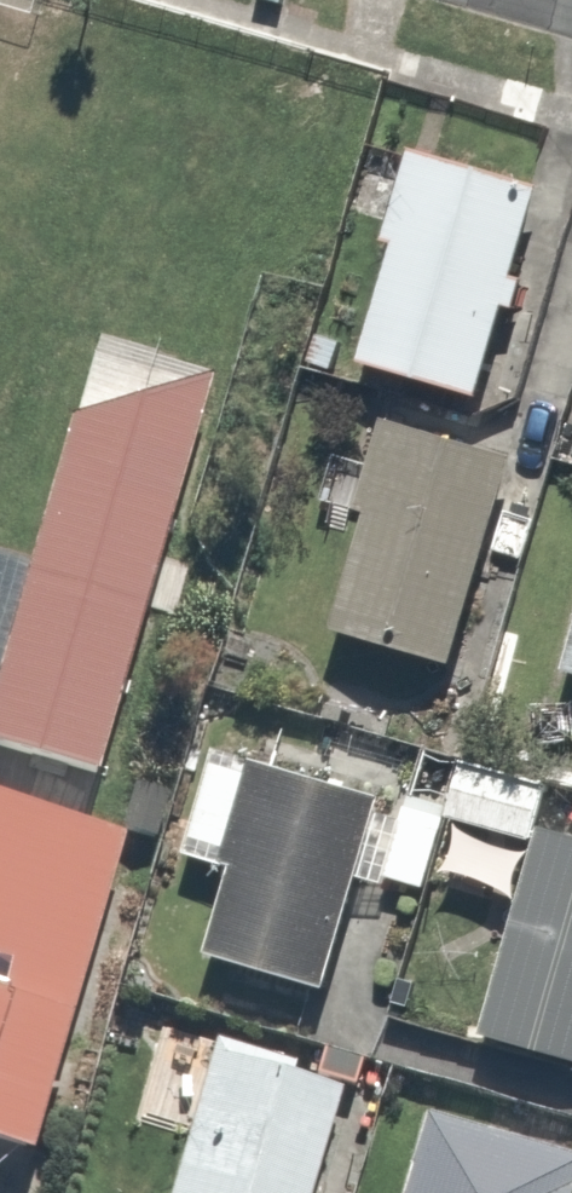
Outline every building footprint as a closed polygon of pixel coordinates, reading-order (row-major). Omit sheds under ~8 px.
[(536,184),(405,144),(376,240),(389,243),(353,361),(470,396),(498,304),(512,308),(520,279),(508,275),(536,184)] [(100,768),(215,370),(73,411),(32,555),(0,545),(0,739),(100,768)] [(490,438),(357,405),(307,613),(439,645),(490,438)] [(557,781),(571,785),(571,728),(557,781)] [(188,952),(302,979),(330,861),(401,878),(422,789),(224,742),(198,851),(211,855),(188,952)] [(443,743),(427,809),(486,823),(439,1024),(571,1055),(571,819),(534,810),(545,767),(443,743)] [(0,798),(0,1132),(33,1141),(124,834),(0,798)] [(185,1027),(140,1192),(290,1192),(320,1079),(265,1064),(269,1049),(185,1027)] [(408,1078),(380,1192),(546,1192),(564,1116),(408,1078)]
